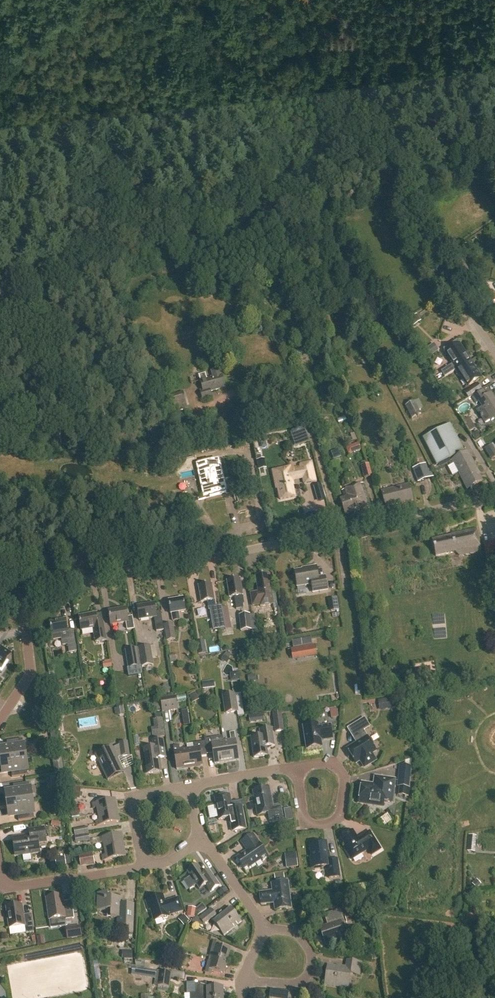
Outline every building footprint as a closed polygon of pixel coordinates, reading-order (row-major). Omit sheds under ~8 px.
[(420,321),(416,314),(409,318),(413,325),(420,321)] [(444,379),(470,361),(457,341),(443,350),(453,364),(440,373),(444,379)] [(438,351),(434,345),(420,353),(424,360),(438,351)] [(460,376),(467,387),(481,378),(470,361),(444,379),(455,371),(459,377),(460,376)] [(200,392),(203,401),(212,398),(210,392),(222,388),(221,385),(224,384),(221,376),(220,376),(219,370),(211,372),(213,377),(207,379),(205,372),(198,374),(203,391),(200,392)] [(464,392),(468,398),(482,390),(477,383),(464,392)] [(494,419),(494,402),(490,394),(486,397),(483,391),(473,398),(476,404),(479,402),(482,408),(477,411),(481,416),(480,417),(481,418),(482,418),(485,424),(491,420),(491,421),(494,419)] [(167,397),(171,413),(187,409),(183,393),(167,397)] [(421,415),(414,402),(405,406),(412,420),(421,415)] [(470,432),(477,429),(473,418),(465,421),(470,432)] [(423,439),(437,466),(464,452),(450,425),(423,439)] [(297,430),(302,444),(311,441),(304,428),(297,430)] [(345,447),(347,455),(360,450),(357,443),(345,447)] [(492,458),(494,457),(494,446),(494,445),(486,449),(492,458)] [(468,452),(452,461),(467,490),(482,482),(475,469),(476,468),(468,452)] [(224,459),(197,465),(205,499),(226,495),(223,480),(229,478),(224,459)] [(257,461),(259,469),(266,468),(264,459),(257,461)] [(278,489),(280,500),(295,497),(292,486),(294,486),(292,478),(302,476),(304,484),(315,482),(311,462),(300,464),(301,467),(290,470),(290,468),(273,471),(277,490),(278,489)] [(412,468),(417,482),(431,477),(434,476),(430,467),(427,468),(425,463),(412,468)] [(362,468),(365,477),(371,476),(368,466),(362,468)] [(349,480),(341,482),(343,488),(351,485),(349,480)] [(345,499),(340,500),(345,515),(371,507),(363,484),(342,491),(345,499)] [(313,488),(318,504),(327,502),(322,485),(313,488)] [(412,501),(408,485),(381,492),(386,509),(395,507),(395,505),(412,501)] [(476,529),(451,535),(451,536),(432,540),(436,557),(455,553),(459,556),(481,551),(476,529)] [(485,555),(494,553),(494,540),(483,542),(485,555)] [(316,566),(308,568),(308,569),(294,572),(297,587),(311,585),(313,593),(327,591),(325,577),(318,578),(316,566)] [(260,605),(260,607),(273,605),(268,575),(255,577),(258,593),(251,594),(253,606),(260,605)] [(234,598),(236,610),(243,609),(243,605),(244,604),(240,579),(227,582),(230,598),(234,598)] [(210,610),(213,623),(224,621),(221,607),(216,608),(214,601),(211,584),(198,587),(201,603),(208,602),(209,610),(210,610)] [(331,611),(339,610),(337,598),(329,599),(331,611)] [(183,600),(168,602),(170,614),(172,614),(173,622),(180,620),(178,613),(186,612),(183,600)] [(154,618),(157,632),(164,631),(161,612),(156,613),(154,605),(137,608),(139,621),(154,618)] [(126,623),(128,631),(134,630),(132,617),(127,618),(126,609),(109,612),(111,626),(126,623)] [(249,614),(239,615),(240,631),(251,630),(249,614)] [(92,629),(95,644),(106,642),(105,636),(103,623),(97,624),(96,615),(79,618),(81,631),(92,629)] [(61,639),(63,646),(68,645),(69,653),(77,651),(73,630),(68,631),(66,620),(50,623),(53,641),(61,639)] [(173,623),(163,624),(166,640),(175,638),(173,623)] [(243,633),(244,644),(253,643),(253,632),(243,633)] [(293,641),(294,659),(317,658),(316,640),(293,641)] [(125,650),(127,669),(140,667),(141,668),(153,666),(150,646),(125,650)] [(1,670),(12,654),(0,647),(0,669),(1,670)] [(102,662),(103,671),(111,669),(110,660),(103,661),(104,662),(102,662)] [(416,677),(431,674),(430,667),(415,670),(416,677)] [(201,682),(202,690),(214,688),(213,681),(201,682)] [(163,684),(159,689),(166,694),(169,689),(163,684)] [(188,695),(191,703),(197,701),(194,693),(188,695)] [(222,696),(225,715),(238,713),(235,694),(222,696)] [(160,699),(162,713),(177,710),(175,697),(160,699)] [(396,708),(395,698),(379,700),(380,710),(396,708)] [(123,715),(121,707),(113,709),(114,717),(123,715)] [(281,713),(273,714),(275,733),(284,732),(281,713)] [(249,715),(250,723),(257,722),(256,714),(249,715)] [(347,750),(356,764),(361,760),(366,767),(375,761),(371,754),(375,752),(363,731),(369,727),(364,719),(350,728),(359,743),(347,750)] [(318,725),(303,728),(307,750),(322,748),(321,741),(332,740),(330,726),(318,728),(318,725)] [(164,735),(163,728),(156,729),(154,730),(155,737),(164,735)] [(251,739),(254,759),(268,756),(267,748),(274,747),(272,729),(263,730),(264,737),(251,739)] [(224,743),(227,763),(239,761),(234,733),(230,734),(231,741),(224,743)] [(204,740),(205,742),(207,755),(213,754),(215,764),(227,763),(224,743),(217,743),(217,738),(204,740)] [(25,758),(22,740),(7,742),(7,748),(0,749),(0,751),(1,758),(4,758),(4,761),(25,758)] [(152,742),(153,748),(143,750),(147,775),(161,773),(159,759),(166,758),(163,740),(152,742)] [(324,741),(324,757),(336,757),(335,740),(324,741)] [(187,750),(190,768),(202,766),(201,758),(207,757),(207,755),(205,742),(193,744),(194,749),(187,750)] [(112,748),(96,756),(108,781),(124,773),(116,756),(121,754),(122,757),(129,756),(127,743),(120,744),(120,746),(113,749),(112,748)] [(173,747),(177,770),(190,768),(187,750),(180,752),(179,746),(173,747)] [(11,772),(12,778),(28,776),(25,758),(4,761),(5,763),(2,764),(3,773),(11,772)] [(400,787),(409,788),(411,767),(402,766),(400,787)] [(57,785),(64,784),(63,774),(55,775),(57,785)] [(359,804),(383,807),(384,802),(392,803),(395,781),(375,778),(374,786),(362,784),(359,804)] [(11,804),(31,801),(29,783),(13,786),(14,792),(6,793),(8,802),(10,801),(11,804)] [(81,788),(69,787),(68,798),(80,799),(81,788)] [(258,817),(268,815),(270,822),(283,819),(281,807),(273,809),(269,789),(253,792),(258,817)] [(228,819),(231,834),(246,831),(244,821),(241,807),(232,809),(230,796),(215,799),(219,821),(228,819)] [(98,815),(117,811),(115,800),(92,804),(93,809),(97,809),(98,815)] [(17,815),(18,821),(34,819),(31,801),(11,804),(11,807),(8,807),(10,816),(17,815)] [(291,809),(284,810),(286,822),(293,821),(291,809)] [(95,822),(96,827),(119,823),(117,811),(98,815),(99,821),(95,822)] [(386,826),(394,821),(389,814),(381,819),(386,826)] [(74,835),(88,832),(87,826),(73,829),(74,835)] [(33,854),(40,853),(38,844),(46,842),(44,829),(29,831),(30,837),(13,840),(15,856),(31,853),(33,854)] [(380,850),(370,833),(358,840),(352,831),(341,839),(346,848),(344,849),(352,860),(368,850),(372,856),(380,850)] [(75,840),(75,843),(89,840),(88,832),(74,835),(71,835),(71,841),(75,840)] [(104,850),(124,846),(122,835),(98,839),(99,844),(103,843),(104,850)] [(252,835),(241,842),(248,851),(236,859),(243,870),(248,867),(249,868),(261,860),(262,862),(268,858),(262,849),(252,835)] [(469,837),(468,845),(476,846),(477,838),(469,837)] [(311,858),(312,869),(314,869),(315,870),(321,869),(322,868),(327,867),(329,879),(339,878),(337,860),(329,861),(329,856),(327,856),(325,843),(311,845),(313,858),(311,858)] [(102,856),(103,862),(126,858),(124,846),(104,850),(105,856),(102,856)] [(78,854),(80,866),(94,864),(92,852),(78,854)] [(284,854),(286,869),(297,868),(296,853),(284,854)] [(57,868),(67,866),(65,858),(56,859),(57,868)] [(188,873),(199,890),(209,883),(214,890),(219,887),(211,874),(205,878),(197,866),(188,873)] [(274,904),(275,911),(291,909),(288,882),(271,884),(272,892),(259,893),(261,906),(274,904)] [(119,933),(133,933),(133,924),(134,905),(127,905),(126,911),(121,911),(122,899),(108,898),(108,895),(98,894),(97,912),(111,912),(111,919),(120,919),(119,933)] [(169,916),(182,912),(178,899),(165,903),(163,896),(155,899),(150,901),(152,909),(150,910),(154,922),(169,917),(169,916)] [(49,921),(65,918),(65,921),(74,919),(72,906),(64,907),(63,897),(46,899),(49,921)] [(186,914),(193,915),(195,917),(206,909),(202,904),(196,908),(187,907),(186,914)] [(25,927),(26,934),(34,933),(32,919),(24,920),(22,906),(6,908),(9,929),(25,927)] [(210,909),(198,918),(204,925),(211,920),(213,922),(212,922),(224,937),(242,923),(230,908),(217,918),(216,916),(210,909)] [(325,945),(334,942),(334,941),(345,937),(341,923),(344,922),(342,916),(341,915),(340,910),(325,915),(329,927),(320,930),(321,935),(325,945)] [(187,920),(182,914),(177,919),(182,925),(187,920)] [(65,929),(67,940),(82,938),(80,926),(65,929)] [(214,941),(209,957),(227,962),(230,950),(218,947),(220,943),(214,941)] [(120,958),(130,958),(130,950),(120,950),(120,958)] [(205,974),(211,975),(212,971),(224,974),(227,962),(209,957),(205,974)] [(347,961),(346,970),(328,967),(325,985),(341,987),(341,986),(348,987),(350,975),(359,976),(361,963),(347,961)] [(144,968),(143,974),(143,977),(155,979),(154,985),(170,987),(172,972),(144,968)] [(222,987),(211,987),(211,984),(196,985),(197,995),(191,995),(191,997),(222,997),(222,987)]
